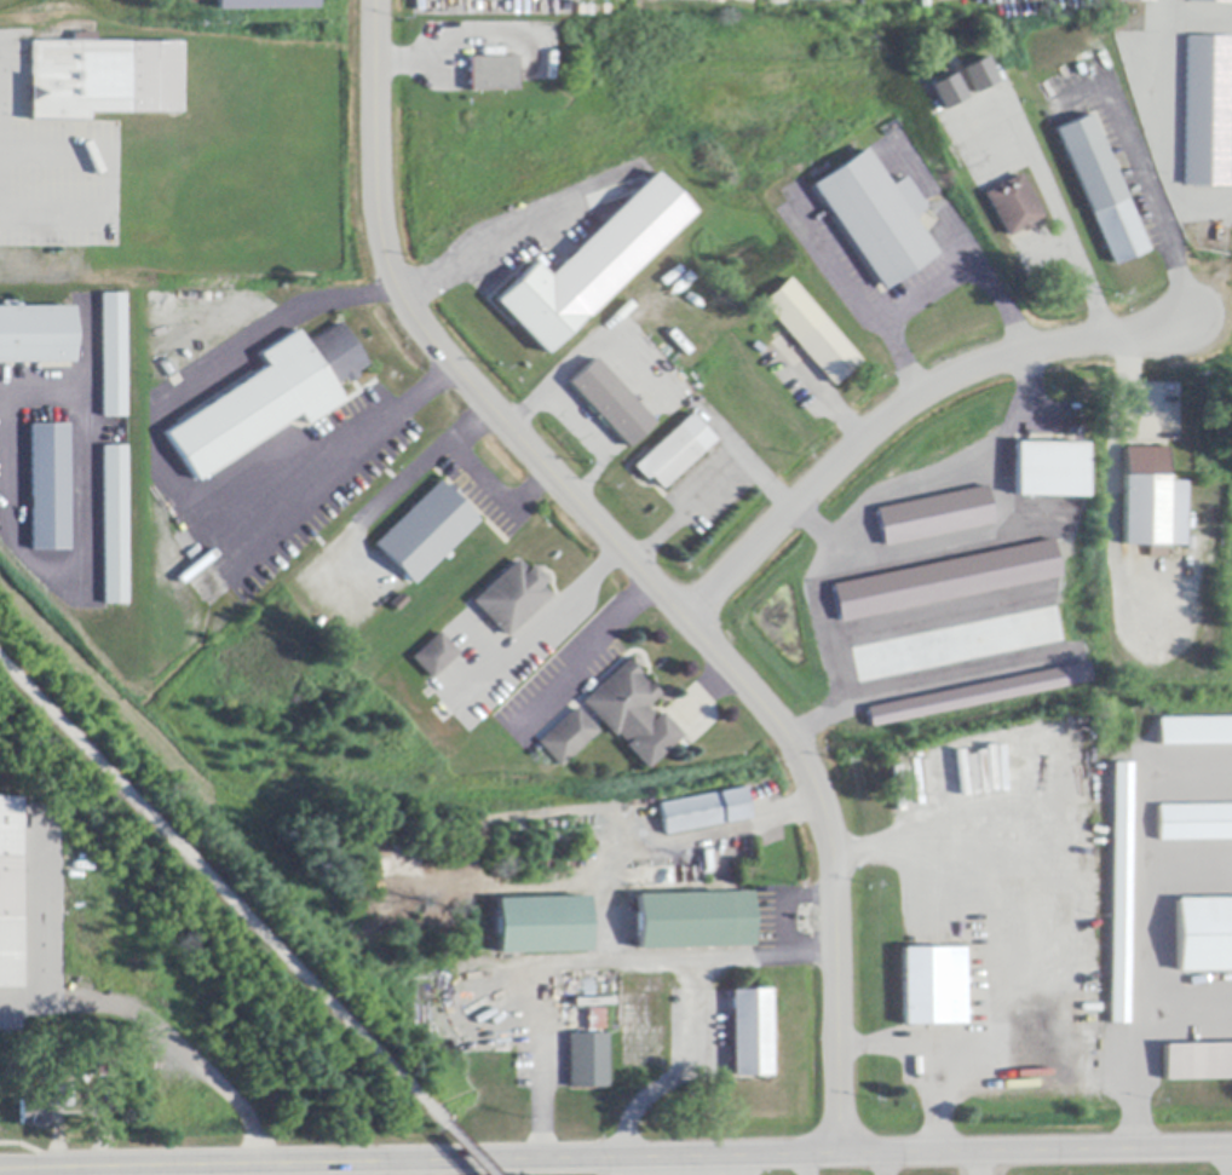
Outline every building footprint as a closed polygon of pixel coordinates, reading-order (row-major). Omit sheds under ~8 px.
[(315,0),(216,0),(216,9),(315,7),(315,0)] [(1228,35),(1227,186),(1181,185),(1182,35),(1228,35)] [(34,42),(183,44),(182,114),(90,113),(90,121),(33,121),(34,42)] [(996,80),(983,55),(959,67),(972,93),(996,80)] [(517,82),(517,92),(470,93),(470,88),(468,88),(468,86),(467,71),(470,71),(470,58),(517,58),(517,82)] [(928,84),(941,109),(964,97),(951,72),(928,84)] [(1147,250),(1113,266),(1054,131),(1057,129),(1089,115),(1147,250)] [(865,150),(868,154),(877,168),(888,184),(891,188),(903,179),(904,178),(925,208),(923,208),(923,209),(915,220),(914,221),(933,250),(935,254),(934,255),(882,290),(812,186),(865,150)] [(516,326),(514,323),(505,312),(502,310),(495,303),(517,281),(520,278),(534,265),(535,264),(548,277),(554,271),(603,224),(655,174),(692,213),(585,318),(583,317),(545,355),(516,326)] [(1030,229),(1031,229),(1023,234),(1021,234),(1020,230),(1007,237),(984,195),(1019,175),(1042,218),(1029,225),(1030,229)] [(833,386),(761,304),(789,280),(860,362),(833,386)] [(126,417),(103,417),(103,295),(126,295),(126,417)] [(74,363),(0,364),(0,309),(4,309),(4,303),(17,303),(17,305),(19,305),(19,307),(74,307),(74,363)] [(356,380),(352,382),(349,385),(346,380),(334,387),(341,398),(344,402),(345,403),(309,427),(300,414),(200,482),(168,434),(270,367),(261,356),(298,332),(307,347),(340,326),(367,365),(356,374),(359,378),(356,380)] [(595,359),(647,417),(654,424),(654,425),(626,450),(605,428),(604,430),(585,409),(586,407),(566,385),(568,384),(594,358),(595,359)] [(709,447),(706,450),(662,490),(650,477),(646,480),(645,480),(633,468),(635,466),(639,462),(691,415),(715,440),(709,447)] [(33,551),(31,426),(69,426),(70,551),(33,551)] [(1075,444),(1084,444),(1086,444),(1086,497),(1014,496),(1015,444),(1075,444)] [(105,605),(104,448),(127,448),(128,605),(105,605)] [(1146,449),(1153,449),(1167,449),(1167,483),(1184,483),(1184,547),(1165,547),(1165,559),(1147,559),(1147,557),(1147,547),(1123,546),(1122,546),(1123,496),(1124,448),(1146,449)] [(449,486),(449,485),(460,496),(460,497),(457,500),(479,522),(414,586),(375,546),(439,482),(447,489),(449,486)] [(880,545),(992,523),(985,485),(873,506),(880,545)] [(830,579),(836,618),(1058,580),(1052,542),(830,579)] [(537,572),(541,576),(547,582),(541,587),(551,598),(549,599),(507,639),(503,635),(488,620),(473,603),(517,561),(526,571),(532,566),(537,572)] [(408,601),(398,612),(391,605),(401,594),(408,601)] [(442,634),(460,655),(433,680),(432,679),(413,658),(441,633),(442,634)] [(639,673),(640,674),(638,675),(646,684),(647,682),(650,684),(661,696),(646,709),(656,719),(661,713),(662,714),(683,737),(675,743),(646,770),(626,747),(627,745),(617,735),(615,738),(604,726),(582,703),(601,685),(628,661),(639,673)] [(1088,683),(1085,663),(864,705),(867,725),(1088,683)] [(598,732),(599,733),(562,768),(540,744),(539,743),(576,708),(598,732)] [(1155,715),(1231,715),(1231,743),(1155,743),(1155,715)] [(1109,1023),(1110,761),(1128,761),(1127,1023),(1109,1023)] [(750,819),(664,836),(658,805),(744,789),(750,819)] [(22,990),(0,990),(0,799),(23,799),(22,990)] [(1157,807),(1231,806),(1231,841),(1158,842),(1157,807)] [(753,948),(638,951),(637,897),(752,893),(753,948)] [(496,900),(587,898),(588,952),(499,955),(496,900)] [(1175,900),(1231,900),(1231,972),(1176,973),(1175,900)] [(903,1026),(902,950),(965,949),(966,979),(968,979),(968,985),(966,985),(966,1010),(969,1010),(969,1016),(966,1016),(966,1025),(903,1026)] [(768,991),(770,1077),(732,1077),(731,991),(768,991)] [(569,1089),(569,1037),(569,1036),(605,1035),(606,1089),(569,1089)] [(117,1043),(117,1078),(96,1078),(96,1043),(117,1043)] [(1163,1047),(1231,1046),(1231,1079),(1164,1081),(1163,1047)] [(74,1087),(74,1107),(56,1107),(56,1087),(74,1087)] [(21,1102),(47,1101),(47,1125),(22,1125),(21,1102)]
